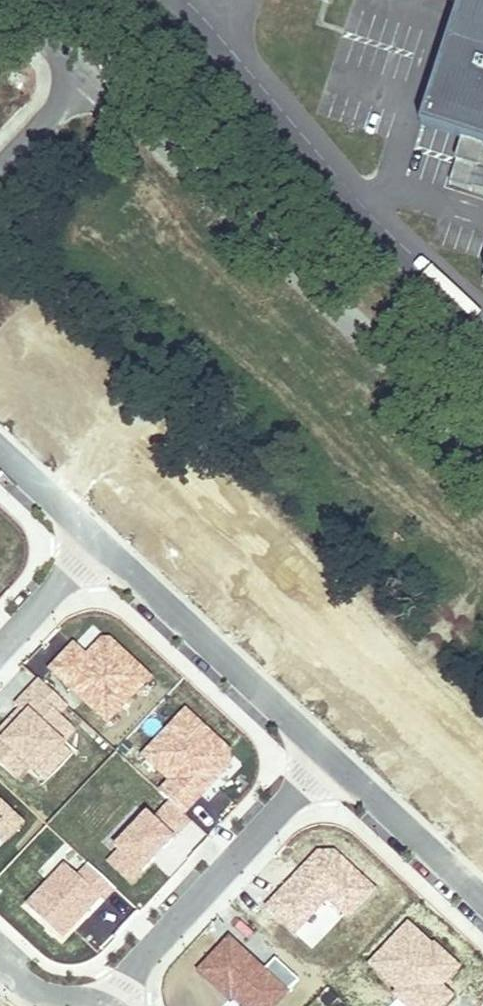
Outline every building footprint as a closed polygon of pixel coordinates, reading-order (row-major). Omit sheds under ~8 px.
[(420,128),(482,149),(482,0),(461,0),(420,128)]
